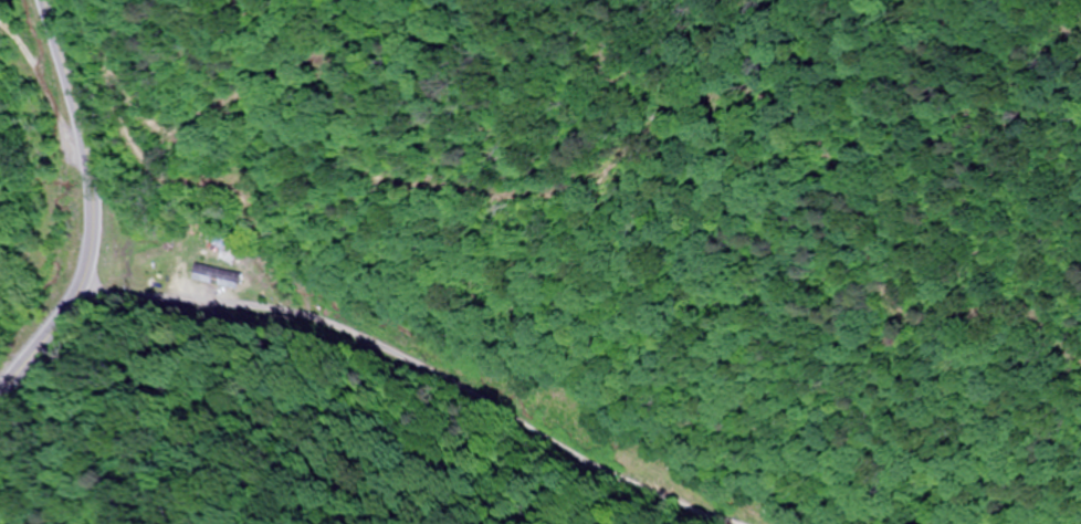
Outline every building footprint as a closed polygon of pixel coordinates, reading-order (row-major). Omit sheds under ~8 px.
[(732,523),(767,523),(735,505),(726,520),(732,523)]
